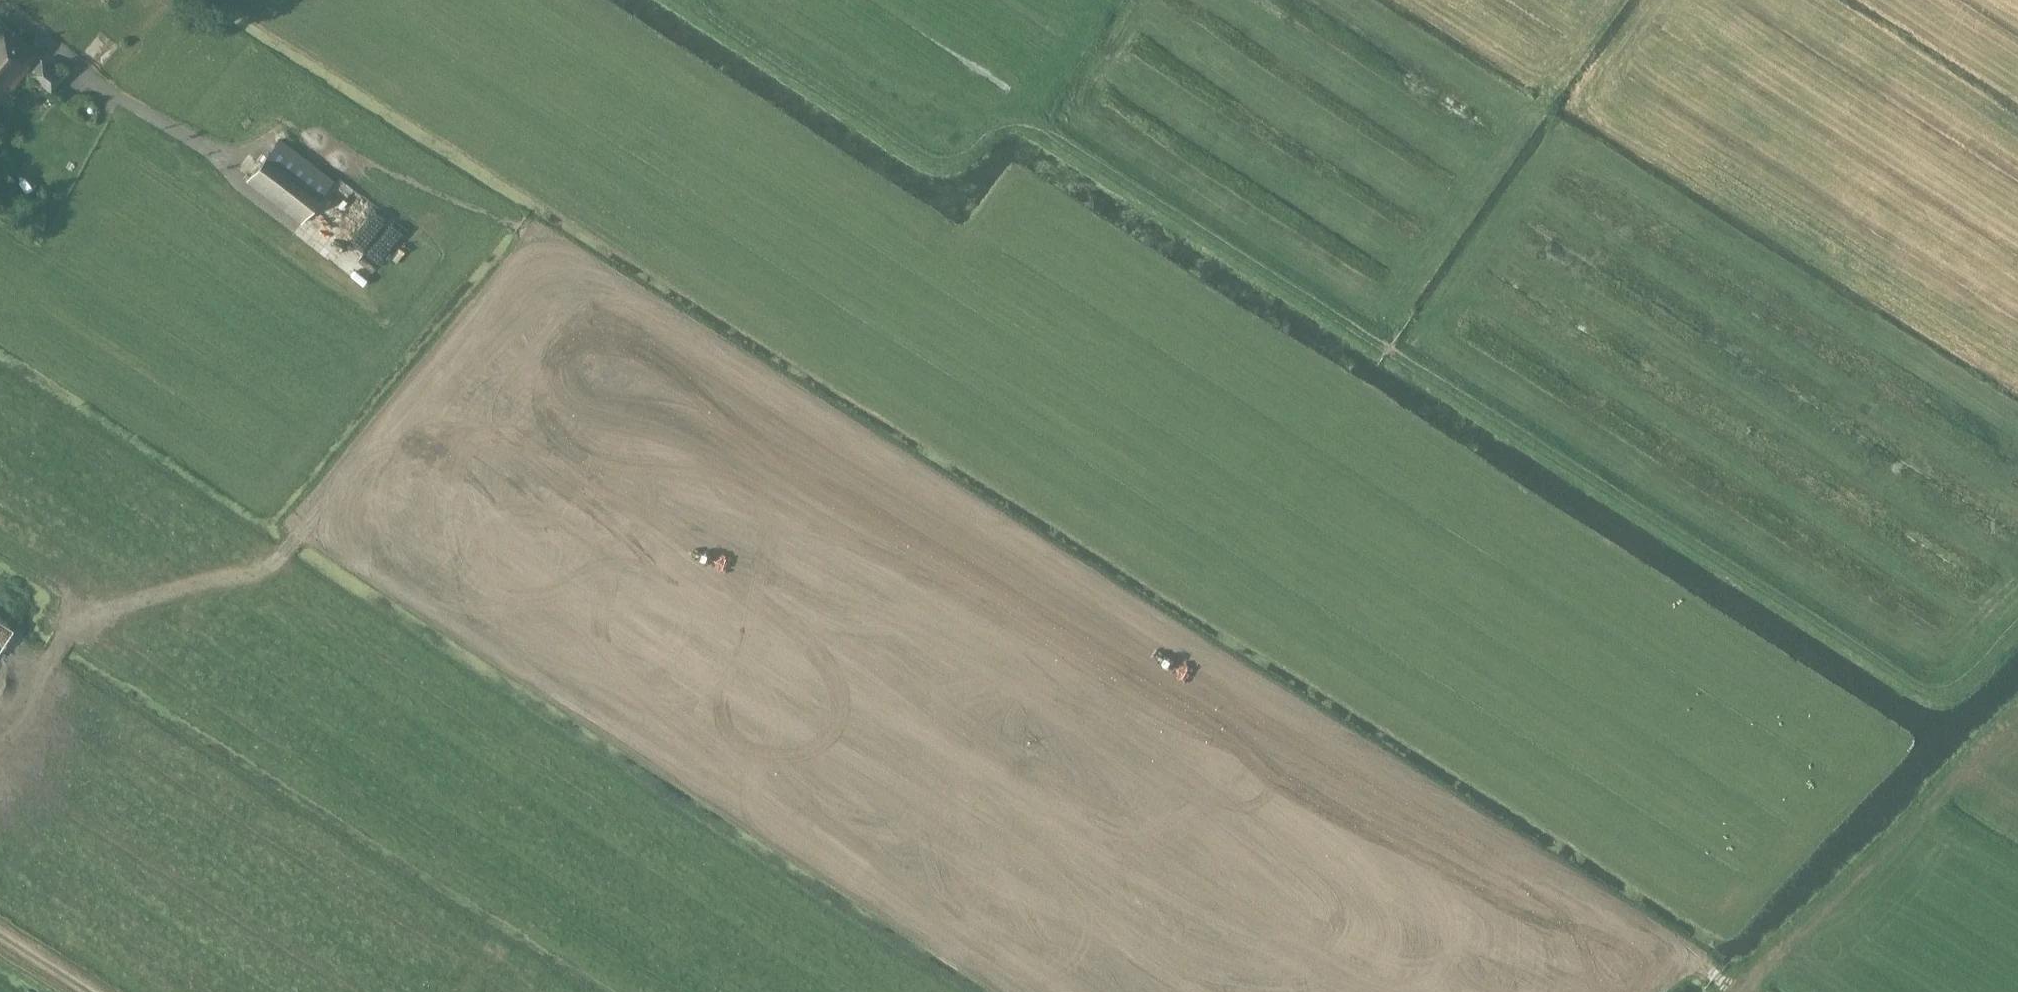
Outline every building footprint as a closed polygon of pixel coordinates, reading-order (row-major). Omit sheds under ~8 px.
[(41,54),(13,30),(10,33),(0,25),(0,101),(41,54)] [(40,59),(27,73),(50,92),(62,77),(40,59)] [(265,156),(246,180),(300,223),(330,185),(299,161),(289,173),(265,156)]
